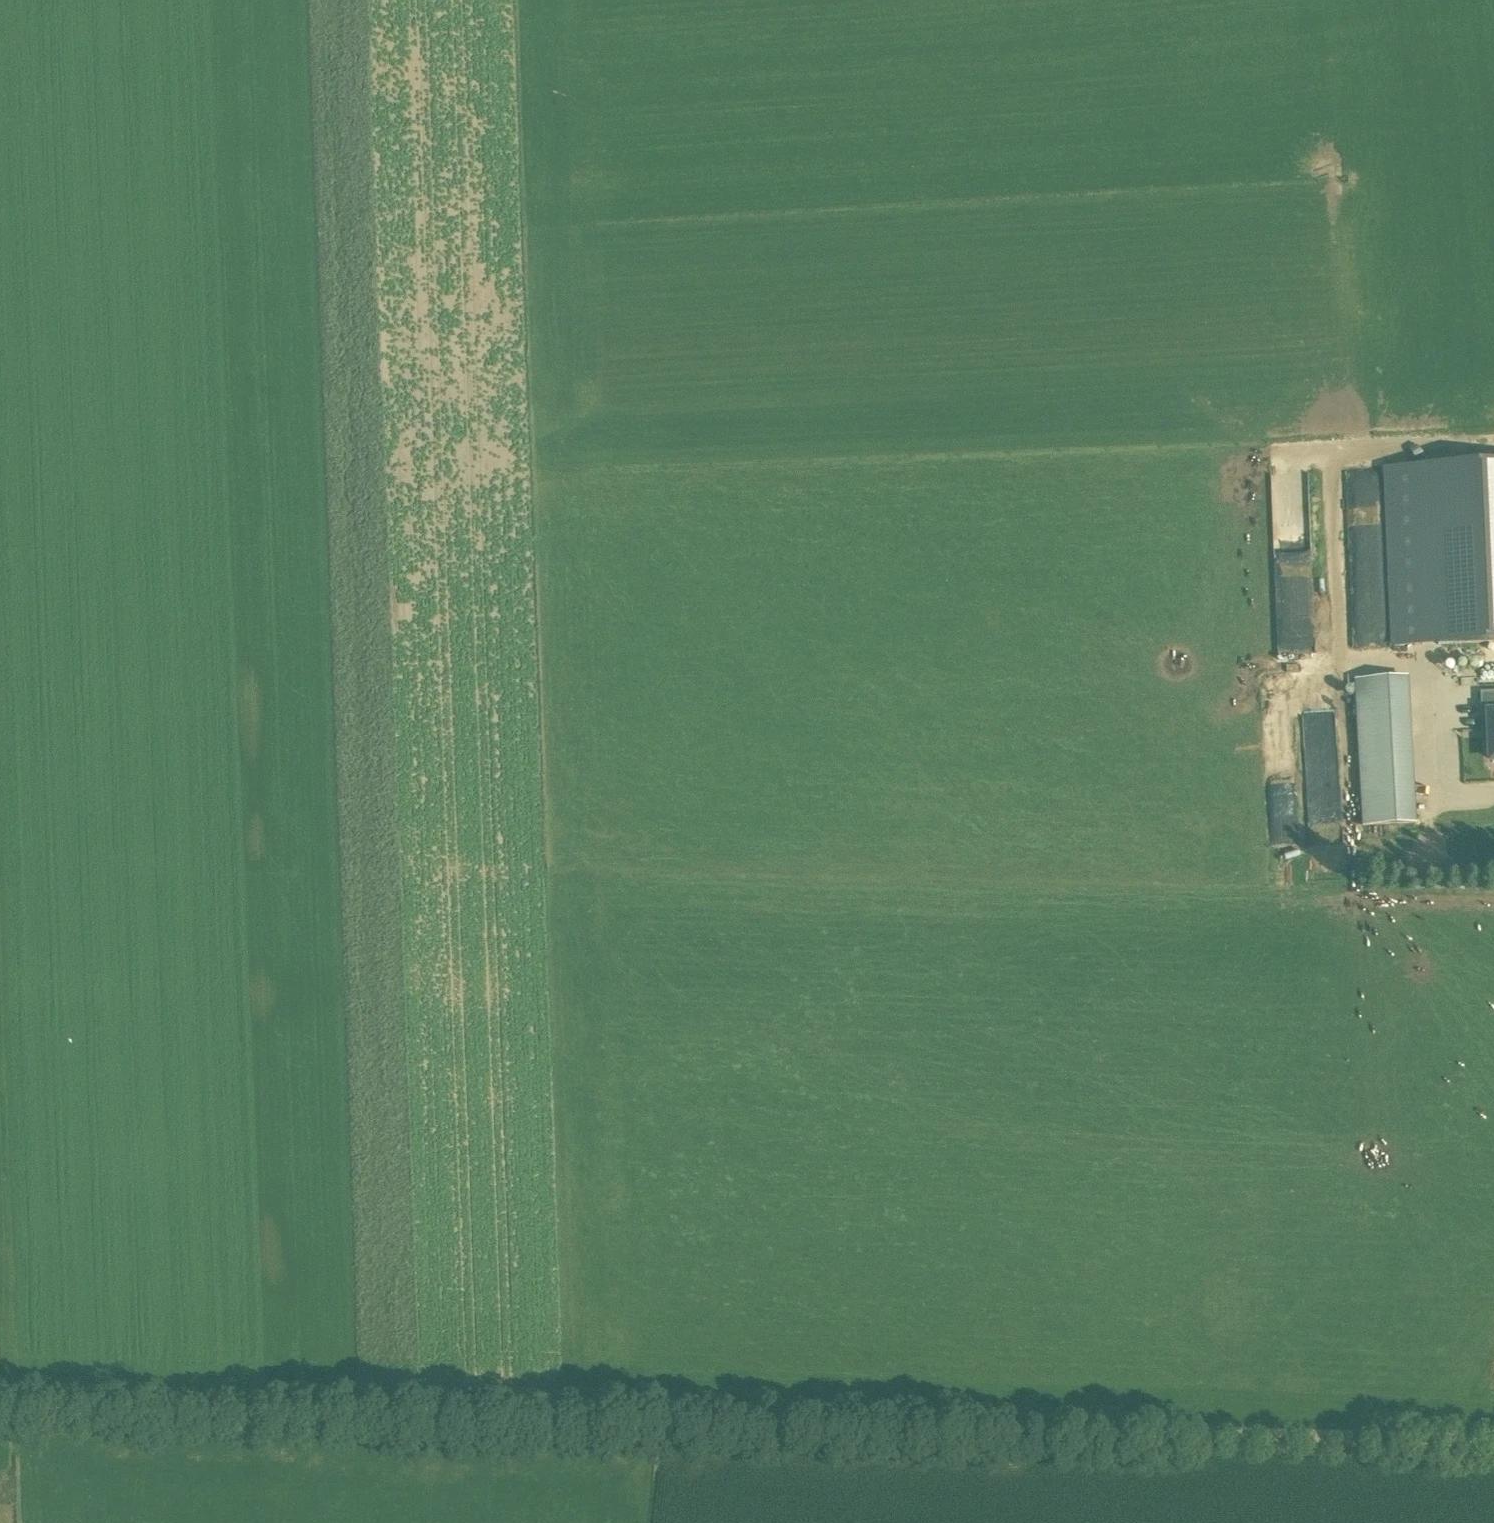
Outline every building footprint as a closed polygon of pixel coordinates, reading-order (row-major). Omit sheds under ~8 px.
[(1392,647),(1480,644),(1472,464),(1388,467),(1394,628),(1391,628),(1392,647)] [(1287,641),(1318,639),(1314,552),(1283,553),(1287,641)] [(1415,822),(1407,677),(1353,680),(1357,756),(1362,755),(1366,825),(1415,822)] [(1490,762),(1493,762),(1493,693),(1482,694),(1483,717),(1489,717),(1490,762)] [(1295,775),(1273,776),(1275,809),(1296,808),(1295,775)]
